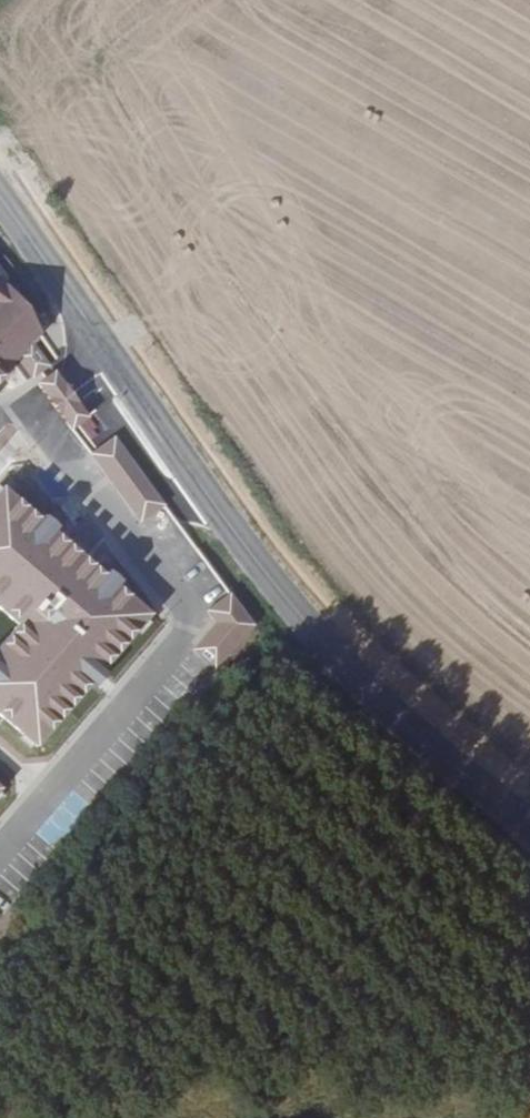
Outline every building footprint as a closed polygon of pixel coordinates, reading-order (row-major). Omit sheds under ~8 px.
[(44,337),(32,307),(0,268),(0,364),(6,373),(44,337)]
